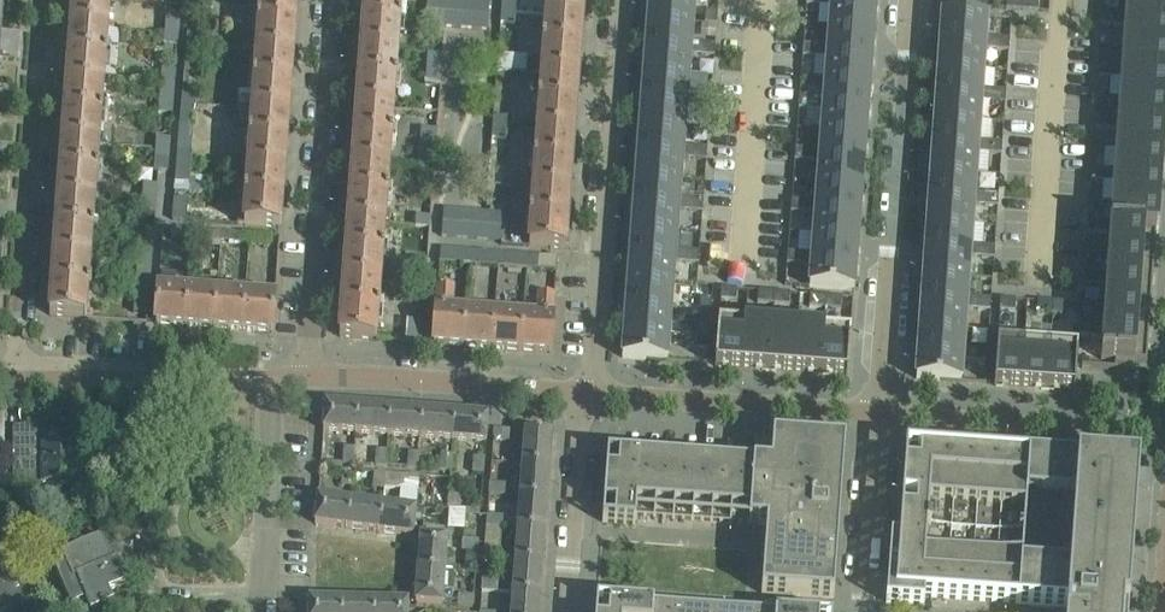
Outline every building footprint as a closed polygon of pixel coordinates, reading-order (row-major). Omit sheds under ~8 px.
[(107,28),(109,0),(73,0),(71,25),(107,28)] [(199,8),(213,9),(213,0),(200,0),(199,8)] [(257,50),(293,52),(297,0),(261,0),(257,50)] [(361,47),(397,49),(401,0),(364,0),(361,47)] [(427,10),(437,11),(438,0),(427,0),(427,10)] [(437,11),(447,12),(448,0),(438,0),(437,11)] [(457,12),(458,0),(448,0),(447,12),(457,12)] [(457,12),(468,13),(469,0),(458,0),(457,12)] [(478,14),(479,0),(474,0),(469,0),(468,13),(478,14)] [(479,0),(478,14),(488,15),(489,1),(479,0)] [(515,12),(516,1),(503,0),(502,0),(501,11),(515,12)] [(584,0),(548,0),(547,14),(583,17),(584,0)] [(648,19),(692,22),(694,0),(649,0),(648,19)] [(829,25),(874,29),(875,15),(875,9),(876,3),(840,0),(831,0),(831,6),(829,25)] [(1006,9),(1022,10),(1023,0),(1007,0),(1006,9)] [(1022,10),(1038,11),(1039,0),(1023,0),(1022,10)] [(1164,23),(1164,0),(1128,0),(1127,14),(1126,20),(1164,23)] [(436,25),(437,11),(427,10),(426,24),(436,25)] [(165,11),(164,32),(178,33),(179,12),(165,11)] [(447,12),(437,11),(436,25),(444,25),(446,25),(447,12)] [(515,22),(515,12),(501,11),(501,21),(515,22)] [(706,11),(705,23),(717,24),(718,12),(706,11)] [(456,26),(457,12),(447,12),(446,25),(456,26)] [(468,13),(457,12),(456,26),(467,27),(468,13)] [(1115,13),(1102,12),(1102,24),(1114,25),(1115,13)] [(477,28),(478,14),(468,13),(467,27),(477,28)] [(940,39),(985,43),(985,37),(987,16),(942,13),(940,39)] [(1115,13),(1114,25),(1126,26),(1126,20),(1127,14),(1115,13)] [(487,28),(488,15),(478,14),(477,28),(487,28)] [(543,72),(579,75),(583,17),(547,14),(543,72)] [(648,19),(646,45),(690,48),(691,42),(692,22),(648,19)] [(1125,46),(1164,49),(1164,23),(1126,20),(1126,26),(1125,46)] [(102,86),(107,28),(71,25),(66,83),(102,86)] [(828,46),(827,51),(872,55),(872,49),(873,43),(874,29),(829,25),(828,46)] [(1106,25),(1104,39),(1120,42),(1122,27),(1106,25)] [(178,33),(164,32),(163,43),(177,44),(178,33)] [(186,32),(186,44),(199,45),(200,33),(186,32)] [(984,49),(997,49),(997,38),(985,37),(985,43),(984,49)] [(998,38),(997,38),(997,49),(1009,50),(1010,39),(998,38)] [(939,65),(983,69),(984,49),(985,43),(940,39),(939,65)] [(690,48),(690,54),(702,55),(703,43),(691,42),(690,48)] [(703,43),(702,55),(714,56),(715,44),(703,43)] [(198,64),(199,45),(186,44),(184,63),(198,64)] [(803,44),(802,55),(815,56),(816,45),(803,44)] [(646,45),(644,70),(688,74),(690,54),(690,48),(646,45)] [(816,45),(815,56),(827,57),(827,51),(828,46),(816,45)] [(1123,72),(1164,75),(1164,49),(1125,46),(1123,66),(1123,72)] [(397,49),(361,47),(357,105),(393,107),(397,49)] [(253,107),(289,110),(293,52),(257,50),(253,107)] [(827,57),(825,77),(870,81),(871,67),(871,61),(872,55),(827,51),(827,57)] [(443,53),(429,52),(426,83),(440,84),(443,53)] [(981,95),(981,89),(983,69),(939,65),(937,91),(981,95)] [(1098,76),(1110,77),(1111,65),(1099,65),(1098,76)] [(1111,65),(1110,77),(1122,78),(1123,72),(1123,66),(1111,65)] [(161,69),(159,90),(173,91),(175,70),(161,69)] [(644,70),(642,96),(686,100),(687,94),(688,74),(644,70)] [(574,132),(579,75),(543,72),(538,130),(574,132)] [(1123,72),(1122,78),(1121,98),(1164,101),(1164,75),(1123,72)] [(824,98),(823,103),(868,107),(868,100),(869,94),(870,81),(825,77),(824,98)] [(62,141),(98,143),(102,86),(66,83),(62,141)] [(981,89),(981,95),(981,101),(993,101),(994,90),(981,89)] [(173,91),(159,90),(158,111),(172,112),(173,91)] [(993,101),(1005,102),(1006,90),(994,90),(993,101)] [(979,121),(981,101),(981,95),(937,91),(935,117),(979,121)] [(181,102),(195,103),(196,93),(182,92),(181,102)] [(686,100),(686,106),(698,107),(699,95),(687,94),(686,100)] [(699,95),(698,107),(710,108),(711,96),(699,95)] [(642,96),(640,122),(684,126),(686,106),(686,100),(642,96)] [(799,96),(798,107),(811,108),(812,97),(799,96)] [(812,97),(811,108),(823,109),(823,103),(824,98),(812,97)] [(1163,127),(1164,105),(1164,101),(1121,98),(1119,118),(1119,124),(1163,127)] [(194,124),(195,103),(181,102),(180,123),(194,124)] [(823,109),(821,129),(866,133),(867,119),(867,113),(868,107),(823,103),(823,109)] [(357,105),(353,162),(389,165),(393,107),(357,105)] [(249,165),(285,168),(289,110),(253,107),(249,165)] [(493,126),(507,127),(508,116),(494,115),(493,126)] [(1094,128),(1106,129),(1107,117),(1095,116),(1094,128)] [(977,147),(978,141),(979,121),(935,117),(933,143),(977,147)] [(1119,118),(1107,117),(1106,129),(1119,130),(1119,124),(1119,118)] [(640,122),(638,148),(682,152),(683,146),(684,126),(640,122)] [(1119,130),(1117,150),(1162,153),(1163,127),(1119,124),(1119,130)] [(506,137),(507,127),(493,126),(492,136),(506,137)] [(434,168),(437,128),(423,127),(420,167),(434,168)] [(820,149),(819,155),(864,159),(864,152),(865,146),(866,133),(821,129),(820,149)] [(534,187),(570,190),(574,132),(538,130),(534,187)] [(169,148),(170,138),(156,137),(155,147),(169,148)] [(94,201),(98,143),(62,141),(58,198),(94,201)] [(977,152),(989,153),(990,142),(978,141),(977,147),(977,152)] [(990,142),(989,153),(1001,154),(1002,142),(990,142)] [(977,152),(977,147),(933,143),(931,169),(976,172),(977,152)] [(682,152),(682,158),(694,159),(695,147),(683,146),(682,152)] [(169,148),(155,147),(153,168),(158,168),(167,169),(169,148)] [(695,147),(694,159),(707,159),(707,148),(695,147)] [(795,147),(795,159),(807,160),(808,148),(795,147)] [(638,148),(636,174),(680,178),(682,158),(682,152),(638,148)] [(808,148),(807,160),(819,161),(819,155),(820,149),(808,148)] [(178,149),(177,159),(191,160),(192,150),(178,149)] [(1160,179),(1162,153),(1117,150),(1116,170),(1115,176),(1160,179)] [(819,161),(817,181),(862,185),(863,171),(863,165),(864,159),(819,155),(819,161)] [(189,181),(191,160),(177,159),(175,180),(189,181)] [(353,162),(348,220),(384,223),(389,165),(353,162)] [(238,223),(280,226),(285,168),(249,165),(242,164),(242,171),(248,171),(245,217),(239,216),(238,223)] [(1104,169),(1091,168),(1090,180),(1103,181),(1104,169)] [(974,198),(974,193),(976,172),(931,169),(929,195),(974,198)] [(1104,169),(1103,181),(1115,182),(1115,176),(1116,170),(1104,169)] [(636,174),(634,200),(679,204),(679,198),(680,178),(636,174)] [(1115,176),(1115,182),(1113,202),(1158,205),(1160,179),(1115,176)] [(816,201),(815,207),(860,211),(860,204),(861,198),(862,185),(817,181),(816,201)] [(155,205),(157,184),(143,183),(142,204),(155,205)] [(566,248),(570,190),(534,187),(530,246),(566,248)] [(974,193),(974,198),(973,204),(985,205),(986,193),(974,193)] [(985,205),(998,206),(999,194),(986,193),(985,205)] [(972,224),(973,204),(974,198),(929,195),(927,221),(972,224)] [(172,218),(186,219),(188,198),(174,197),(172,218)] [(54,256),(90,259),(94,201),(58,198),(54,256)] [(679,204),(678,210),(690,211),(691,199),(679,198),(679,204)] [(691,199),(690,211),(703,211),(704,200),(691,199)] [(792,199),(791,211),(803,212),(804,200),(792,199)] [(634,200),(632,226),(677,230),(678,210),(679,204),(634,200)] [(804,200),(803,212),(815,213),(815,207),(816,201),(804,200)] [(1112,228),(1156,231),(1158,205),(1113,202),(1112,222),(1112,228)] [(155,215),(155,205),(142,204),(141,214),(155,215)] [(815,213),(813,233),(858,237),(859,223),(860,217),(860,211),(815,207),(815,213)] [(444,208),(443,222),(452,222),(453,208),(444,208)] [(453,208),(452,222),(462,223),(463,209),(453,208)] [(462,223),(473,224),(474,210),(463,209),(462,223)] [(474,210),(473,224),(483,225),(484,211),(474,210)] [(483,225),(493,225),(494,211),(486,211),(484,211),(483,225)] [(494,211),(493,225),(503,226),(504,212),(494,211)] [(430,226),(431,215),(417,214),(416,225),(430,226)] [(384,223),(348,220),(344,278),(380,280),(384,223)] [(1087,232),(1099,233),(1100,221),(1088,220),(1087,232)] [(927,221),(926,247),(970,250),(970,244),(972,224),(927,221)] [(1112,222),(1100,221),(1099,233),(1111,234),(1112,228),(1112,222)] [(451,236),(452,222),(443,222),(442,235),(451,236)] [(462,223),(452,222),(451,236),(461,237),(462,223)] [(461,237),(472,238),(473,224),(462,223),(461,237)] [(483,225),(473,224),(472,238),(482,238),(483,225)] [(492,239),(493,225),(483,225),(482,238),(492,239)] [(502,240),(503,226),(493,225),(492,239),(502,240)] [(632,226),(630,252),(675,255),(675,250),(677,230),(632,226)] [(171,234),(171,238),(172,238),(191,239),(192,228),(172,227),(172,228),(171,234)] [(192,228),(191,239),(212,241),(213,230),(192,228)] [(1111,234),(1110,254),(1154,257),(1156,231),(1112,228),(1111,234)] [(230,231),(229,242),(249,244),(250,232),(230,231)] [(250,232),(249,244),(270,245),(271,234),(250,232)] [(812,253),(811,259),(856,263),(857,256),(857,250),(858,237),(813,233),(812,253)] [(970,256),(982,257),(983,245),(970,244),(970,250),(970,256)] [(995,246),(983,245),(982,257),(994,258),(995,246)] [(441,247),(440,261),(470,264),(471,250),(441,247)] [(970,256),(970,250),(926,247),(924,273),(968,276),(970,256)] [(471,250),(470,264),(486,265),(498,266),(499,266),(501,252),(487,251),(471,250)] [(675,255),(674,261),(686,262),(687,250),(675,250),(675,255)] [(687,250),(686,262),(699,263),(700,251),(687,250)] [(788,251),(787,263),(799,264),(800,252),(788,251)] [(505,252),(504,266),(527,268),(528,254),(505,252)] [(630,252),(628,278),(673,281),(674,261),(675,255),(630,252)] [(800,252),(799,264),(811,265),(811,259),(812,253),(800,252)] [(528,254),(527,268),(538,269),(557,270),(558,256),(540,255),(528,254)] [(1152,283),(1154,257),(1110,254),(1108,274),(1108,280),(1152,283)] [(85,317),(90,259),(54,256),(49,314),(85,317)] [(426,283),(428,258),(414,257),(412,282),(426,283)] [(811,265),(809,286),(854,289),(855,275),(856,269),(856,263),(811,259),(811,265)] [(137,267),(135,291),(149,292),(151,268),(137,267)] [(1084,272),(1083,284),(1095,285),(1096,273),(1084,272)] [(968,276),(924,273),(922,299),(966,302),(967,296),(968,276)] [(1096,273),(1095,285),(1107,286),(1108,280),(1108,274),(1096,273)] [(158,286),(155,322),(185,324),(188,288),(189,277),(188,277),(175,276),(174,287),(158,286)] [(380,280),(344,278),(340,336),(376,339),(380,280)] [(628,278),(626,304),(671,307),(673,281),(628,278)] [(1107,286),(1106,306),(1150,309),(1152,283),(1108,280),(1107,286)] [(434,343),(464,345),(466,309),(453,308),(454,287),(438,286),(434,343)] [(736,301),(737,288),(721,287),(720,299),(736,301)] [(188,288),(185,324),(214,326),(216,290),(188,288)] [(216,290),(214,326),(243,329),(245,292),(216,290)] [(758,302),(773,303),(774,291),(759,290),(758,302)] [(1083,290),(1082,304),(1097,305),(1098,291),(1083,290)] [(149,292),(135,291),(133,315),(147,316),(149,292)] [(790,292),(774,291),(773,303),(789,304),(790,292)] [(245,292),(243,329),(272,331),(275,294),(245,292)] [(524,314),(521,350),(551,352),(555,295),(539,293),(537,315),(524,314)] [(809,306),(825,307),(826,295),(810,294),(809,306)] [(842,296),(826,295),(825,307),(841,308),(842,296)] [(967,296),(966,302),(966,308),(978,309),(979,297),(967,296)] [(701,297),(700,310),(711,310),(712,298),(701,297)] [(978,309),(990,310),(991,298),(979,297),(978,309)] [(999,310),(1015,311),(1016,299),(1000,298),(999,310)] [(920,325),(964,328),(966,308),(966,302),(922,299),(920,325)] [(1054,302),(1038,300),(1037,312),(1053,314),(1054,302)] [(1069,303),(1054,302),(1053,314),(1069,315),(1069,303)] [(626,304),(624,330),(669,333),(671,307),(626,304)] [(1104,332),(1149,335),(1150,309),(1106,306),(1105,326),(1104,332)] [(464,345),(492,348),(495,311),(466,309),(464,345)] [(700,310),(699,323),(710,324),(711,311),(700,310)] [(492,348),(521,350),(524,314),(495,311),(492,348)] [(421,342),(423,321),(407,320),(406,341),(421,342)] [(742,366),(746,322),(719,320),(715,365),(717,365),(717,364),(742,366)] [(772,324),(746,322),(742,366),(768,368),(772,324)] [(798,326),(772,324),(768,368),(794,370),(798,326)] [(1079,336),(1092,337),(1092,325),(1080,324),(1079,336)] [(963,354),(963,348),(964,328),(920,325),(918,351),(963,354)] [(1105,326),(1092,325),(1092,337),(1104,337),(1104,332),(1105,326)] [(824,328),(798,326),(794,370),(820,372),(824,328)] [(851,330),(824,328),(820,372),(846,374),(846,375),(847,375),(851,330)] [(624,330),(622,357),(667,360),(669,333),(624,330)] [(1135,371),(1135,369),(1133,369),(1134,361),(1139,361),(1147,362),(1149,335),(1104,332),(1104,337),(1102,357),(1101,357),(1101,359),(1115,359),(1114,368),(1114,370),(1135,371)] [(698,336),(697,348),(708,349),(709,337),(698,336)] [(997,353),(994,383),(994,384),(996,385),(996,383),(1021,385),(1024,341),(998,339),(997,353)] [(1047,387),(1050,343),(1024,341),(1021,385),(1047,387)] [(1076,366),(1077,358),(1078,345),(1050,343),(1047,387),(1073,389),(1073,390),(1075,390),(1076,366)] [(963,354),(962,360),(974,361),(975,349),(963,348),(963,354)] [(987,362),(987,350),(975,349),(974,361),(987,362)] [(961,381),(962,360),(963,354),(918,351),(916,378),(961,381)] [(356,432),(358,405),(325,403),(323,429),(356,432)] [(356,432),(388,434),(390,407),(358,405),(356,432)] [(420,436),(422,410),(390,407),(388,434),(420,436)] [(420,436),(453,439),(455,412),(422,410),(420,436)] [(453,439),(486,441),(488,415),(455,412),(453,439)] [(13,484),(79,484),(79,445),(60,445),(60,426),(13,427),(13,484)] [(509,429),(494,428),(493,439),(508,440),(509,429)] [(525,430),(523,463),(549,465),(552,432),(525,430)] [(757,437),(757,436),(755,436),(753,464),(754,464),(750,524),(766,525),(766,533),(761,593),(834,598),(845,443),(845,442),(773,437),(773,438),(757,437)] [(354,463),(355,447),(344,446),(343,462),(354,463)] [(933,449),(906,447),(903,494),(929,496),(933,449)] [(386,465),(387,450),(376,449),(375,464),(386,465)] [(418,468),(419,452),(409,451),(407,467),(418,468)] [(605,487),(637,490),(640,456),(607,453),(605,487)] [(450,470),(452,455),(441,454),(440,469),(450,470)] [(473,472),(483,473),(484,457),(474,456),(473,472)] [(659,457),(640,456),(637,490),(636,515),(655,517),(659,457)] [(674,518),(678,458),(659,457),(655,517),(674,518)] [(674,518),(693,519),(697,460),(678,458),(674,518)] [(930,463),(921,583),(1019,590),(1018,602),(1067,606),(1067,611),(1095,611),(1095,608),(1099,608),(1108,483),(1088,482),(1090,462),(1028,458),(1027,470),(930,463)] [(716,461),(697,460),(693,519),(712,521),(716,461)] [(716,461),(712,521),(731,522),(735,463),(716,461)] [(523,463),(520,495),(547,498),(549,465),(523,463)] [(748,523),(750,524),(754,464),(753,464),(735,463),(731,522),(748,523)] [(353,470),(342,469),(341,485),(352,485),(353,470)] [(385,472),(375,472),(374,487),(384,488),(385,472)] [(406,490),(416,490),(418,475),(407,474),(406,490)] [(505,484),(490,482),(489,493),(504,494),(505,484)] [(602,522),(635,524),(636,515),(637,490),(605,487),(602,522)] [(903,494),(899,538),(926,540),(927,523),(929,498),(929,496),(903,494)] [(520,495),(518,528),(544,530),(547,498),(520,495)] [(318,496),(315,523),(348,527),(351,500),(318,496)] [(348,527),(380,531),(383,504),(351,500),(348,527)] [(380,531),(412,535),(416,509),(383,504),(380,531)] [(487,525),(502,526),(503,516),(487,515),(487,525)] [(518,528),(515,560),(542,562),(544,530),(518,528)] [(9,556),(26,545),(18,534),(0,539),(0,542),(9,556)] [(71,604),(85,598),(91,610),(113,600),(108,589),(127,581),(116,557),(112,559),(102,534),(61,552),(63,557),(52,562),(71,604)] [(420,536),(418,569),(444,570),(447,538),(420,536)] [(926,547),(926,540),(899,538),(891,537),(888,570),(924,572),(926,547)] [(477,551),(478,540),(465,539),(464,550),(477,551)] [(484,557),(499,559),(500,548),(485,547),(484,557)] [(483,552),(465,550),(464,564),(482,566),(483,552)] [(15,571),(4,555),(0,558),(0,580),(15,571)] [(515,560),(513,592),(539,594),(542,562),(515,560)] [(444,570),(418,569),(415,602),(442,604),(444,570)] [(888,570),(886,602),(924,605),(925,596),(922,596),(924,572),(888,570)] [(29,592),(15,571),(0,580),(0,611),(29,592)] [(482,590),(497,591),(498,580),(483,579),(482,590)] [(511,611),(538,611),(539,594),(513,592),(511,611)] [(461,594),(460,605),(473,606),(474,595),(461,594)] [(342,599),(309,599),(309,611),(342,611),(342,599)] [(342,599),(342,611),(374,611),(375,600),(342,599)] [(408,601),(375,600),(374,611),(407,611),(408,601)] [(596,611),(652,611),(653,604),(597,600),(596,611)] [(652,611),(714,611),(714,609),(653,604),(652,611)]
